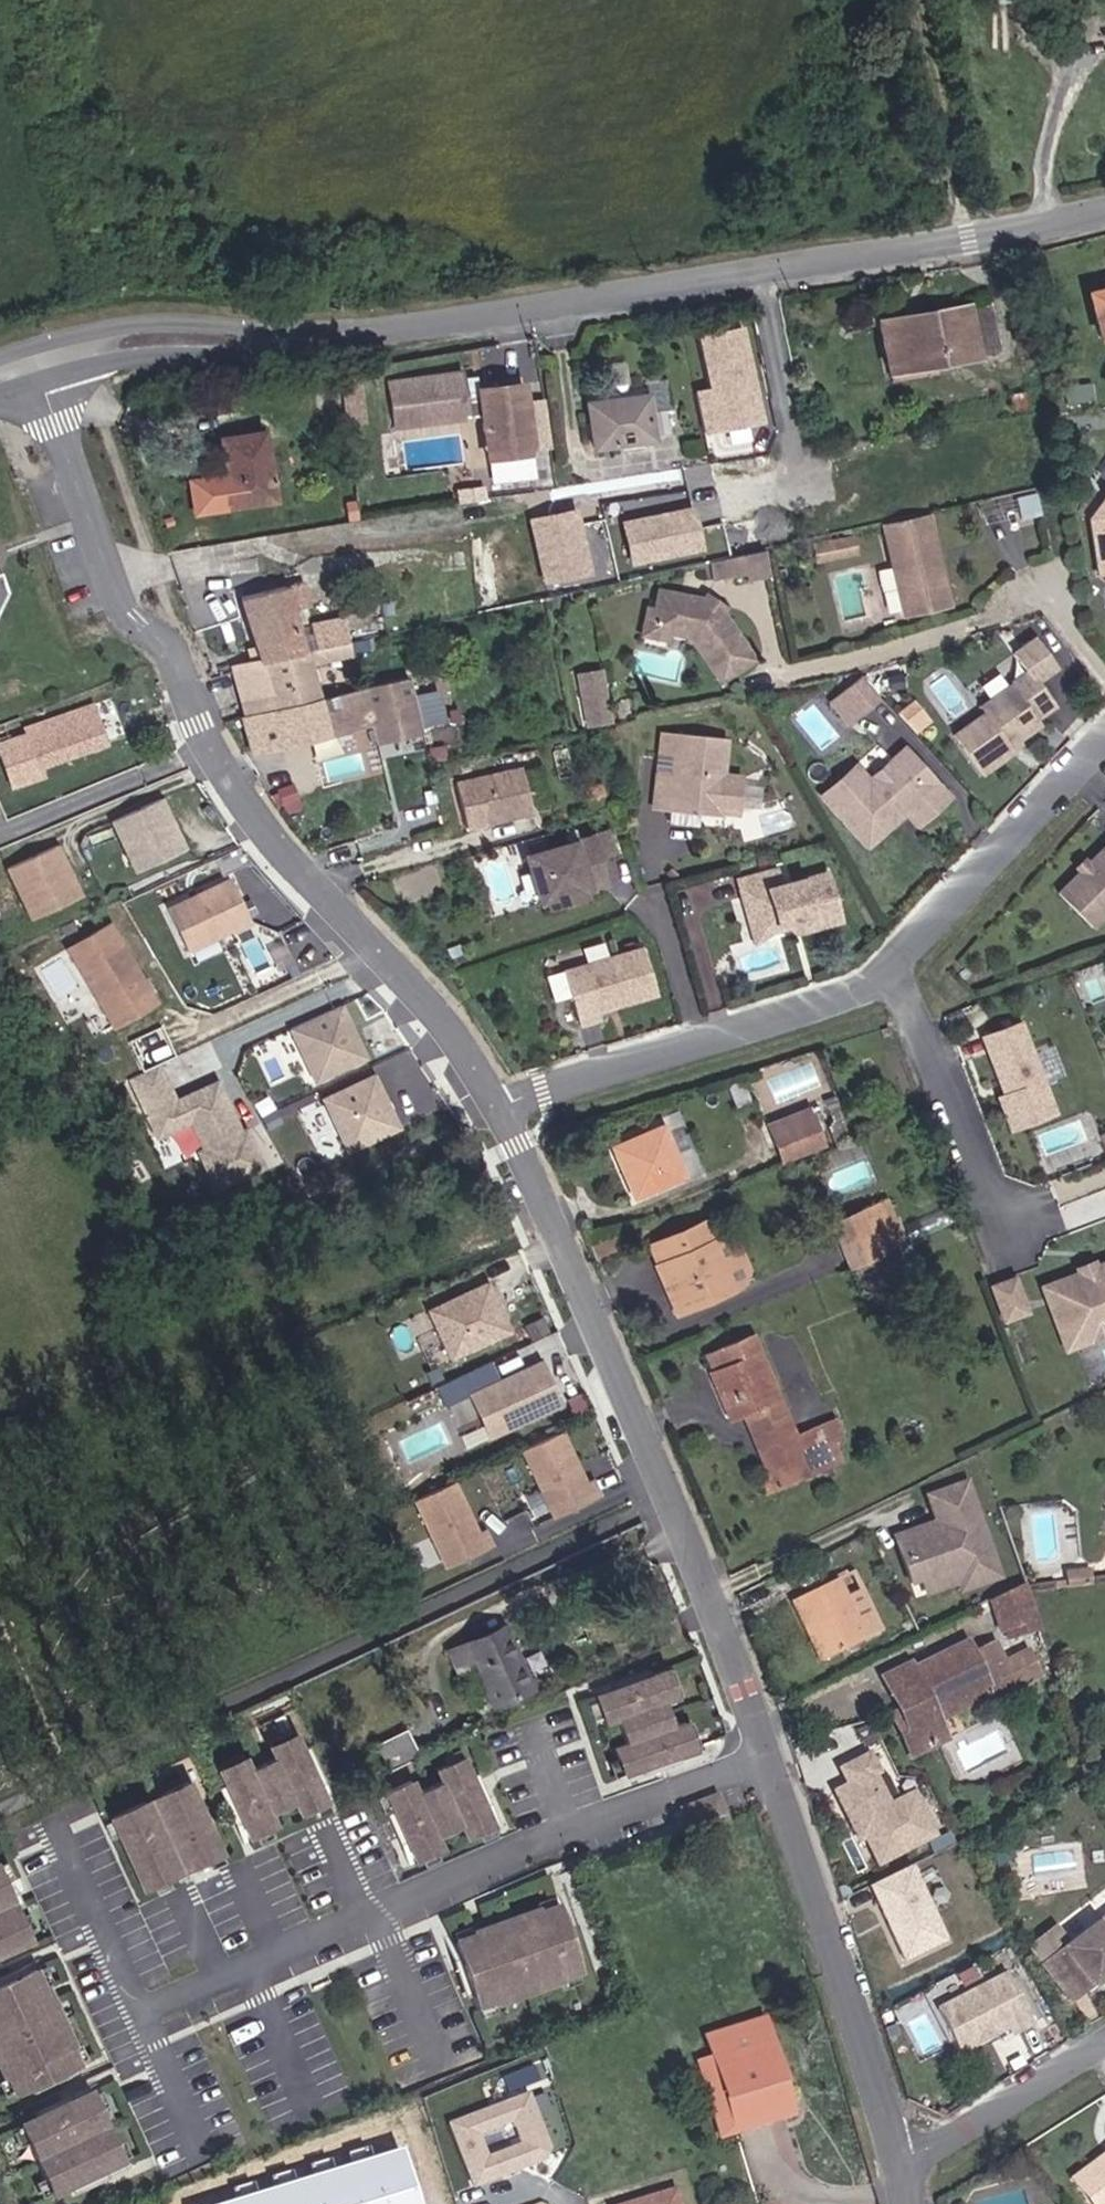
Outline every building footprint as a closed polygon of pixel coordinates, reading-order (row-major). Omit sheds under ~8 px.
[(1090,288),(1104,339),(1104,284),(1090,288)] [(975,300),(882,318),(891,373),(985,355),(975,300)] [(769,418),(747,323),(698,334),(710,387),(696,391),(706,433),(769,418)] [(465,369),(390,378),(396,432),(473,418),(465,369)] [(527,379),(479,386),(490,461),(539,454),(527,379)] [(651,394),(587,400),(597,450),(658,440),(651,394)] [(267,428),(218,437),(230,510),(281,502),(267,428)] [(1091,519),(1098,574),(1104,574),(1104,499),(1091,519)] [(698,506),(620,521),(629,566),(707,550),(698,506)] [(581,511),(531,521),(543,581),(593,571),(581,511)] [(936,513),(885,525),(905,615),(954,605),(936,513)] [(860,534),(814,543),(818,564),(864,554),(860,534)] [(765,547),(708,558),(712,580),(769,568),(765,547)] [(9,592),(4,573),(0,574),(0,611),(9,592)] [(253,659),(232,667),(254,754),(331,735),(376,724),(384,746),(426,733),(416,675),(325,697),(297,611),(313,607),(307,584),(245,600),(257,648),(251,652),(253,659)] [(657,608),(651,606),(644,638),(673,641),(674,635),(696,638),(694,647),(727,687),(762,660),(729,609),(706,595),(659,589),(657,608)] [(1063,667),(1037,635),(1018,652),(1028,668),(983,704),(987,710),(956,732),(988,778),(1049,727),(1044,720),(1061,704),(1045,680),(1063,667)] [(578,669),(584,723),(610,720),(604,667),(578,669)] [(884,697),(864,674),(834,700),(854,723),(884,697)] [(92,708),(0,742),(0,756),(10,783),(107,749),(92,708)] [(732,739),(678,732),(675,773),(659,772),(655,806),(731,816),(736,774),(729,774),(732,739)] [(862,761),(822,795),(871,850),(911,818),(921,828),(958,795),(910,742),(873,772),(862,761)] [(523,765),(456,782),(470,833),(537,815),(523,765)] [(743,774),(741,804),(756,805),(758,775),(743,774)] [(187,847),(165,797),(111,820),(134,871),(187,847)] [(598,835),(528,853),(542,906),(611,885),(598,835)] [(87,894),(62,843),(9,869),(33,920),(87,894)] [(1059,892),(1094,927),(1104,917),(1104,843),(1092,857),(1087,854),(1074,866),(1078,873),(1059,892)] [(778,869),(736,880),(757,943),(775,932),(794,927),(797,933),(843,919),(830,869),(782,882),(778,869)] [(234,879),(169,909),(191,956),(256,926),(234,879)] [(160,1001),(109,921),(61,952),(111,1032),(160,1001)] [(661,995),(644,945),(568,969),(584,1027),(608,1021),(606,1010),(661,995)] [(344,1005),(290,1030),(316,1086),(370,1061),(344,1005)] [(1025,1019),(985,1035),(1005,1094),(998,1096),(1013,1132),(1061,1112),(1025,1019)] [(160,1062),(128,1076),(158,1142),(190,1127),(220,1192),(270,1169),(250,1124),(244,1126),(222,1077),(176,1097),(160,1062)] [(404,1128),(379,1073),(325,1098),(349,1152),(404,1128)] [(811,1106),(771,1121),(787,1164),(821,1151),(827,1140),(811,1106)] [(666,1123),(613,1147),(637,1201),(690,1175),(666,1123)] [(893,1200),(833,1222),(855,1268),(910,1247),(893,1200)] [(709,1220),(651,1244),(681,1316),(759,1288),(740,1235),(722,1241),(709,1220)] [(1042,1285),(1069,1352),(1104,1337),(1104,1262),(1101,1264),(1098,1259),(1079,1265),(1081,1272),(1042,1285)] [(1018,1274),(991,1284),(1007,1325),(1035,1313),(1018,1274)] [(446,1358),(512,1332),(491,1278),(425,1303),(446,1358)] [(838,1419),(799,1433),(757,1333),(706,1354),(735,1422),(746,1417),(759,1448),(775,1491),(847,1464),(839,1443),(846,1440),(838,1419)] [(466,1390),(488,1439),(562,1405),(539,1356),(466,1390)] [(521,1445),(549,1516),(603,1495),(595,1474),(585,1478),(565,1428),(521,1445)] [(463,1477),(415,1493),(440,1565),(488,1549),(463,1477)] [(1007,1580),(969,1481),(926,1498),(935,1522),(898,1537),(922,1600),(960,1586),(964,1596),(1007,1580)] [(794,1602),(825,1663),(886,1632),(856,1570),(794,1602)] [(1027,1584),(990,1602),(1017,1664),(1048,1648),(1027,1584)] [(508,1623),(449,1648),(459,1676),(476,1670),(497,1709),(541,1688),(508,1623)] [(914,1660),(884,1675),(897,1703),(894,1715),(914,1761),(953,1741),(944,1721),(998,1696),(969,1638),(917,1665),(914,1660)] [(668,1667),(596,1694),(607,1725),(620,1719),(631,1743),(617,1747),(630,1779),(702,1748),(690,1720),(677,1725),(667,1703),(682,1698),(668,1667)] [(380,1742),(393,1767),(420,1753),(406,1728),(380,1742)] [(250,1754),(218,1769),(254,1841),(283,1828),(274,1816),(297,1803),(305,1818),(335,1806),(300,1730),(266,1745),(275,1760),(256,1770),(250,1754)] [(914,1826),(894,1784),(870,1796),(855,1764),(859,1762),(849,1743),(822,1757),(830,1773),(817,1780),(841,1828),(847,1826),(860,1853),(914,1826)] [(417,1779),(385,1793),(418,1863),(450,1849),(443,1838),(463,1829),(470,1841),(500,1829),(468,1757),(437,1771),(444,1784),(423,1793),(417,1779)] [(218,1845),(186,1773),(107,1808),(139,1881),(175,1864),(170,1854),(178,1850),(182,1862),(218,1845)] [(951,1939),(916,1866),(871,1887),(905,1961),(951,1939)] [(9,1887),(0,1867),(0,1891),(9,1887)] [(0,1897),(0,1942),(28,1930),(12,1894),(1,1899),(0,1897)] [(560,1903),(457,1942),(483,2015),(586,1979),(560,1903)] [(1047,1965),(1076,2005),(1104,1983),(1104,1918),(1047,1965)] [(66,2037),(69,2036),(42,1974),(39,1976),(31,1958),(0,1971),(0,2073),(5,2085),(74,2055),(66,2037)] [(927,2004),(987,1975),(981,1962),(921,1991),(927,2004)] [(1039,2026),(1007,1971),(938,2007),(964,2057),(1009,2033),(1015,2039),(1039,2026)] [(800,2117),(766,2017),(706,2037),(725,2098),(709,2102),(719,2139),(800,2117)] [(115,2156),(83,2085),(14,2116),(46,2187),(115,2156)] [(448,2123),(474,2189),(558,2158),(532,2091),(448,2123)] [(224,2203),(425,2203),(407,2146),(224,2203)] [(1071,2178),(1091,2203),(1104,2203),(1104,2153),(1071,2178)] [(627,2203),(684,2203),(679,2189),(627,2203)]
